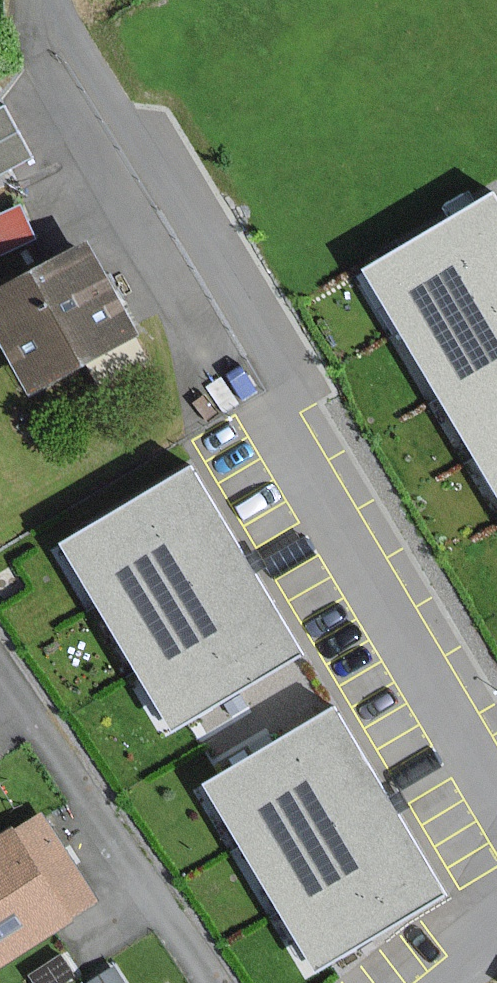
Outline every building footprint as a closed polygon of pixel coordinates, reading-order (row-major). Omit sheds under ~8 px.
[(4,109),(0,111),(0,172),(29,156),(4,109)] [(478,453),(496,442),(496,203),(491,193),(365,269),(478,453)] [(28,242),(35,239),(21,208),(16,210),(0,217),(0,254),(28,242)] [(88,246),(19,283),(0,293),(0,328),(33,389),(136,335),(133,329),(88,246)] [(478,453),(496,485),(496,442),(478,453)] [(301,653),(193,471),(84,535),(71,543),(179,724),(185,721),(301,653)] [(443,893),(335,712),(220,781),(215,784),(322,964),(328,961),(443,893)] [(43,812),(0,837),(0,958),(95,903),(43,812)]
